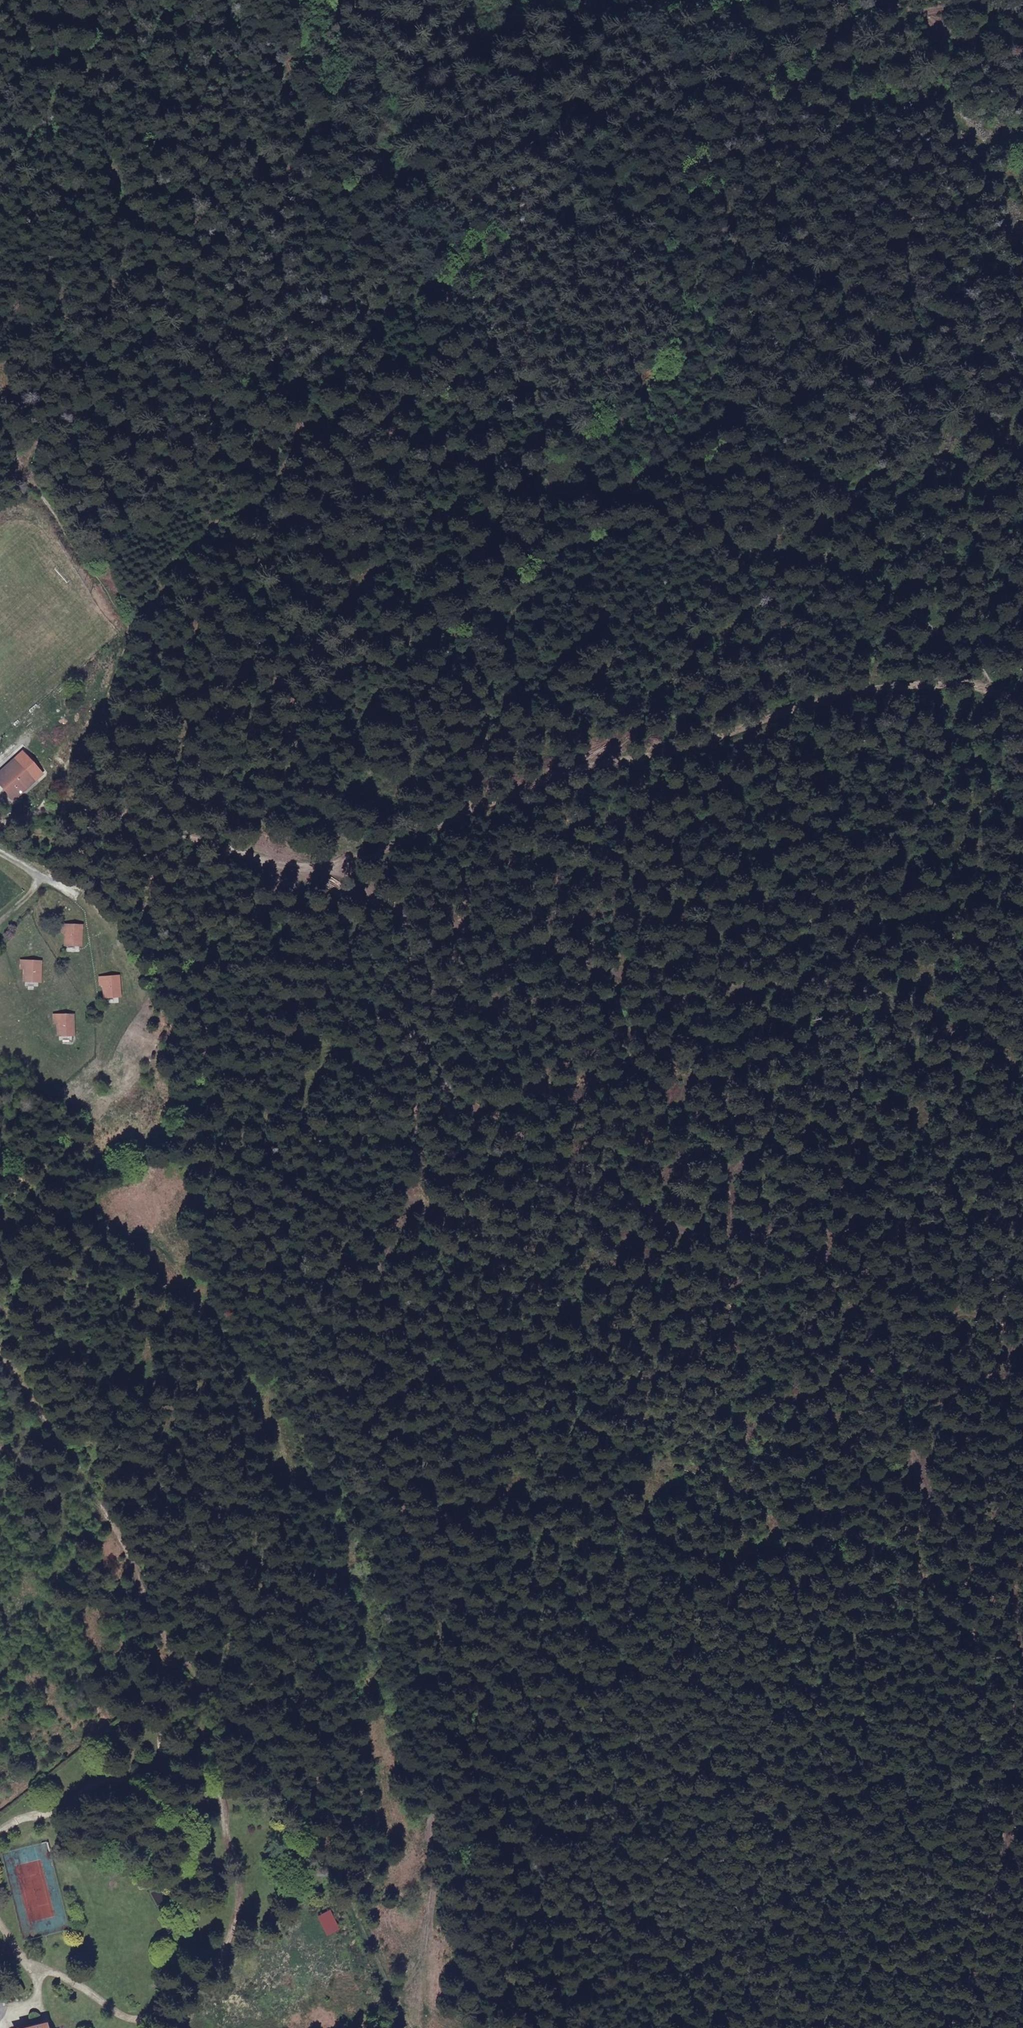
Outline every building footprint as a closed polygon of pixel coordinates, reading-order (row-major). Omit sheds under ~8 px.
[(14,757),(0,767),(0,785),(9,797),(31,780),(14,757)] [(78,924),(63,923),(63,931),(66,931),(65,941),(77,942),(78,924)] [(36,960),(21,960),(20,967),(24,967),(24,977),(35,978),(36,960)] [(115,976),(101,977),(100,977),(100,985),(104,984),(104,995),(116,994),(115,976)] [(69,1032),(68,1015),(53,1015),(53,1022),(57,1022),(57,1032),(69,1032)]
